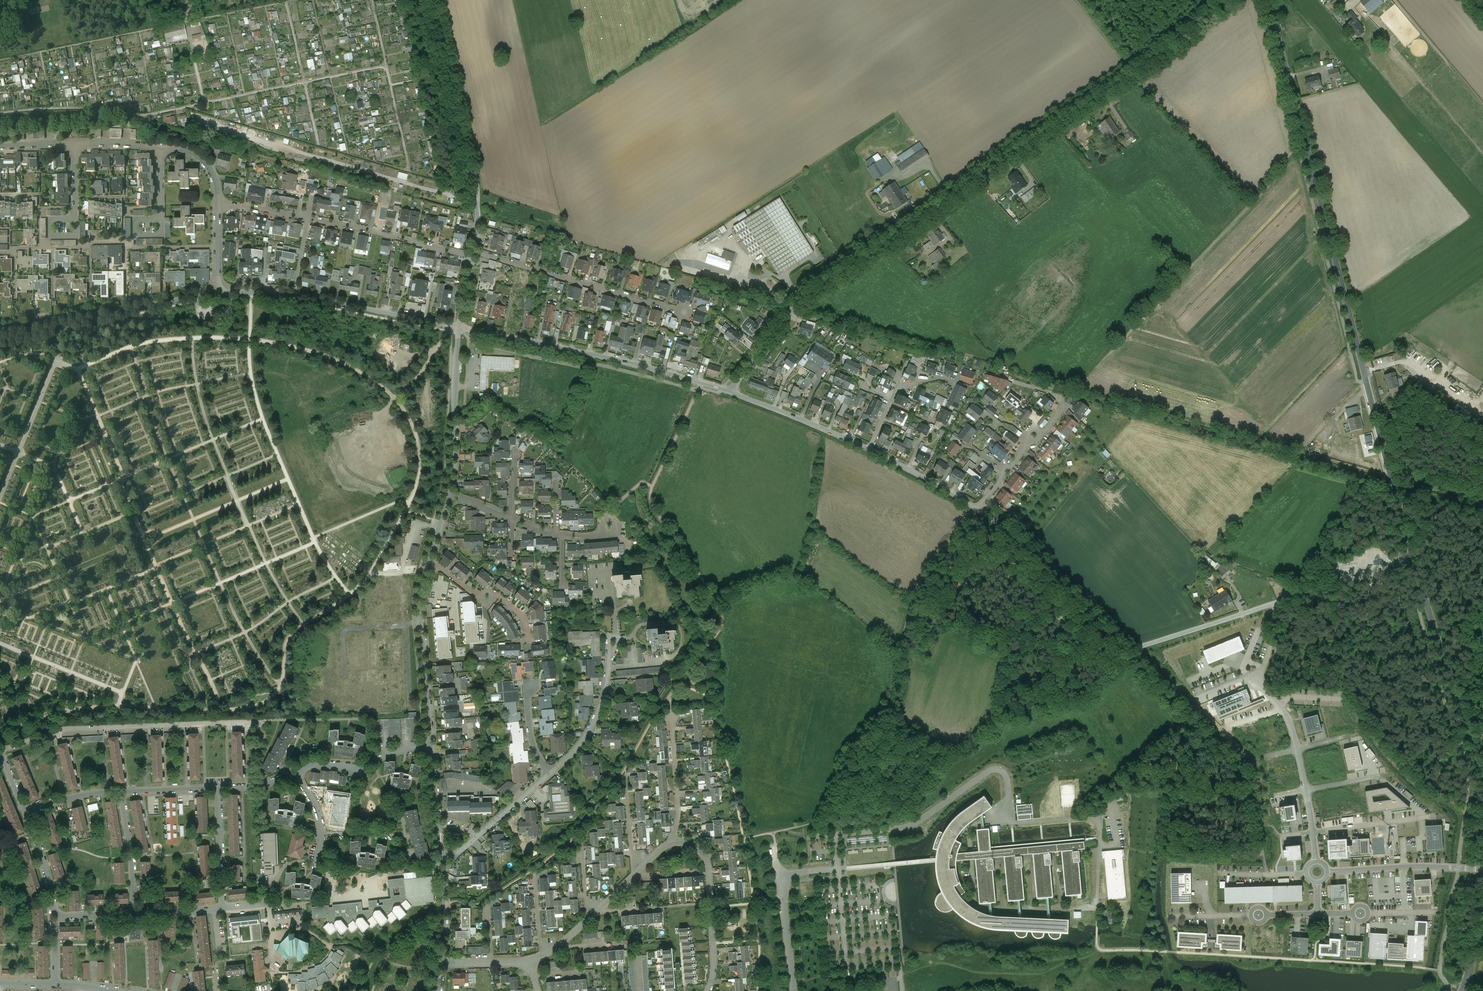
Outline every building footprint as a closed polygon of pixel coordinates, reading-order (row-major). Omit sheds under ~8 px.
[(1331,3),(1336,9),(1341,5),(1337,0),(1335,0),(1331,3)] [(1361,3),(1367,11),(1380,0),(1364,0),(1361,3)] [(1367,11),(1370,14),(1383,3),(1381,0),(1380,0),(1367,11)] [(277,11),(268,13),(270,19),(279,17),(277,11)] [(1357,18),(1352,11),(1346,16),(1351,22),(1354,19),(1355,20),(1357,18)] [(1355,20),(1354,19),(1351,22),(1352,22),(1346,27),(1349,31),(1350,30),(1355,36),(1363,29),(1355,20)] [(184,23),(169,27),(172,37),(187,34),(184,23)] [(202,26),(199,26),(201,34),(192,36),(192,39),(205,35),(202,26)] [(68,59),(71,76),(78,75),(75,58),(68,59)] [(307,60),(309,68),(316,67),(314,59),(307,60)] [(1338,69),(1328,71),(1330,80),(1340,77),(1338,69)] [(20,74),(14,75),(16,84),(18,83),(19,87),(22,86),(20,74)] [(1318,76),(1305,80),(1308,89),(1321,85),(1318,76)] [(255,115),(253,116),(252,114),(246,116),(249,124),(257,121),(255,115)] [(1110,119),(1102,125),(1104,129),(1106,131),(1114,125),(1110,119)] [(1114,125),(1106,131),(1104,129),(1101,131),(1104,135),(1108,133),(1111,138),(1119,132),(1114,125)] [(909,149),(898,157),(900,161),(895,164),(902,174),(929,156),(919,143),(909,149)] [(105,152),(98,152),(98,156),(94,156),(94,157),(94,164),(101,164),(101,166),(109,166),(109,158),(109,154),(105,153),(105,152)] [(28,155),(25,155),(25,153),(20,153),(21,163),(21,164),(29,164),(29,168),(32,168),(32,172),(37,172),(37,159),(32,159),(32,158),(28,158),(28,155)] [(231,157),(225,156),(225,155),(220,154),(219,157),(220,158),(218,166),(224,167),(225,166),(229,167),(231,157)] [(878,154),(866,162),(869,167),(878,162),(882,167),(888,163),(884,157),(881,159),(878,154)] [(90,157),(81,157),(81,162),(86,162),(87,169),(94,169),(94,164),(94,157),(94,156),(91,156),(90,156),(90,157)] [(124,156),(116,156),(116,166),(120,166),(120,167),(124,167),(124,156)] [(184,161),(175,161),(175,173),(168,173),(168,182),(181,182),(181,189),(190,189),(190,179),(199,179),(199,170),(184,170),(184,161)] [(882,167),(878,162),(869,167),(868,168),(876,181),(892,170),(888,163),(882,167)] [(1017,172),(1009,178),(1015,187),(1023,181),(1017,172)] [(297,176),(292,175),(292,177),(284,175),(283,181),(284,182),(283,188),(296,191),(297,183),(296,183),(297,176)] [(237,181),(226,179),(224,189),(225,189),(225,194),(230,195),(231,190),(236,190),(237,181)] [(118,181),(113,181),(113,192),(118,192),(122,192),(121,181),(118,181)] [(1015,187),(1012,188),(1016,193),(1027,186),(1023,181),(1015,187)] [(101,182),(93,182),(93,188),(96,188),(96,194),(102,194),(102,191),(107,191),(107,182),(101,182)] [(318,185),(308,183),(306,191),(311,192),(314,193),(314,189),(317,189),(318,185)] [(883,191),(891,202),(895,209),(907,202),(902,193),(901,193),(899,190),(895,183),(883,191)] [(336,194),(334,195),(332,195),(331,200),(339,202),(340,195),(343,195),(344,189),(337,188),(336,194)] [(1034,188),(1024,195),(1029,201),(1038,193),(1034,188)] [(251,189),(250,189),(249,193),(248,200),(249,201),(251,201),(252,200),(256,201),(258,190),(251,189)] [(265,191),(258,190),(256,201),(260,202),(259,202),(260,203),(262,203),(263,203),(264,196),(265,191)] [(891,202),(883,191),(878,194),(886,205),(891,202)] [(58,194),(56,194),(56,202),(60,202),(60,205),(68,205),(68,202),(67,202),(67,194),(58,194)] [(279,197),(272,195),(270,201),(273,201),(273,202),(281,203),(281,201),(282,197),(279,197)] [(779,198),(733,227),(752,258),(763,251),(778,275),(814,253),(779,198)] [(321,204),(314,203),(312,211),(320,213),(320,209),(330,211),(331,206),(324,205),(321,204)] [(344,219),(354,221),(357,206),(347,204),(344,219)] [(373,207),(363,205),(361,217),(366,218),(365,220),(370,221),(373,207)] [(190,207),(181,207),(181,219),(174,219),(174,228),(187,228),(187,235),(196,235),(196,225),(205,225),(205,216),(190,216),(190,207)] [(411,212),(403,210),(401,221),(409,223),(411,212)] [(415,212),(411,212),(409,223),(408,227),(416,229),(419,214),(415,213),(415,212)] [(396,214),(388,213),(386,223),(393,225),(394,224),(396,214)] [(257,217),(252,216),(250,217),(247,216),(247,217),(246,224),(247,224),(246,226),(247,226),(249,226),(250,227),(255,228),(257,217)] [(432,217),(427,216),(426,221),(424,220),(423,225),(431,226),(430,229),(434,230),(434,227),(436,227),(436,230),(442,231),(443,226),(446,227),(448,218),(438,216),(438,219),(433,218),(433,217),(432,217)] [(231,217),(227,217),(226,223),(224,223),(223,231),(224,231),(224,230),(228,231),(228,232),(229,232),(229,229),(233,229),(233,228),(238,229),(239,224),(238,224),(239,219),(235,219),(231,218),(231,217)] [(268,219),(257,217),(255,228),(254,229),(265,231),(265,230),(266,230),(266,228),(268,220),(268,219)] [(285,222),(275,220),(275,222),(274,228),(273,230),(277,231),(277,233),(283,234),(283,233),(285,224),(285,222)] [(297,224),(288,223),(288,224),(288,226),(291,226),(289,236),(299,238),(301,225),(297,224)] [(724,226),(697,243),(700,248),(727,231),(724,226)] [(467,229),(456,227),(454,238),(458,239),(458,241),(464,242),(467,229)] [(936,227),(926,233),(934,246),(944,239),(936,227)] [(34,229),(23,229),(24,236),(28,236),(28,242),(29,242),(29,245),(36,245),(36,241),(35,241),(35,238),(32,238),(32,237),(33,237),(33,234),(32,234),(34,233),(34,229)] [(337,231),(328,230),(326,240),(326,241),(327,239),(330,240),(330,242),(335,243),(336,237),(337,231)] [(353,234),(343,232),(341,243),(350,245),(351,245),(352,240),(353,234)] [(359,233),(356,249),(369,251),(371,235),(359,233)] [(501,237),(495,235),(493,242),(502,245),(504,239),(504,238),(501,237)] [(815,246),(819,244),(814,235),(810,237),(815,246)] [(517,241),(515,240),(514,243),(511,252),(516,254),(520,241),(517,241)] [(390,243),(382,241),(381,251),(389,252),(389,251),(390,245),(390,243)] [(523,242),(520,241),(516,254),(521,255),(524,246),(525,243),(523,242)] [(502,245),(493,242),(491,249),(497,251),(500,252),(501,250),(502,245)] [(233,243),(226,243),(224,257),(235,258),(236,248),(237,244),(233,243)] [(533,245),(531,245),(530,248),(527,257),(532,259),(536,246),(533,245)] [(102,246),(96,246),(96,247),(92,247),(92,258),(97,258),(97,257),(101,257),(102,257),(102,259),(103,259),(103,265),(108,265),(108,256),(108,247),(104,247),(104,248),(102,248),(102,246)] [(122,246),(108,246),(108,247),(108,256),(116,256),(116,264),(122,264),(122,246)] [(539,247),(536,246),(532,259),(537,260),(540,250),(541,248),(539,247)] [(283,247),(277,247),(275,263),(277,263),(276,270),(280,270),(281,263),(282,259),(283,252),(283,247)] [(940,248),(935,252),(940,259),(945,255),(940,248)] [(245,259),(245,264),(245,273),(251,273),(251,265),(251,249),(242,249),(243,259),(245,259)] [(26,257),(26,256),(24,256),(24,257),(22,257),(22,251),(18,251),(18,258),(17,258),(17,263),(24,263),(24,266),(33,266),(33,264),(33,257),(26,257)] [(62,254),(61,254),(59,254),(59,251),(55,251),(55,263),(65,263),(66,266),(70,266),(70,263),(70,256),(66,256),(66,254),(64,254),(64,253),(63,253),(62,253),(62,254)] [(76,253),(76,254),(75,254),(75,251),(70,251),(70,256),(70,263),(75,263),(75,262),(80,262),(80,264),(86,264),(86,257),(83,257),(83,254),(78,254),(78,253),(76,253)] [(180,251),(176,251),(176,252),(170,252),(170,257),(172,257),(172,261),(182,261),(182,266),(189,266),(189,253),(180,253),(180,251)] [(209,251),(190,251),(190,260),(190,258),(196,258),(196,259),(199,259),(199,263),(200,263),(200,269),(207,269),(207,264),(209,264),(209,251)] [(425,264),(427,253),(422,252),(421,252),(420,252),(419,251),(418,254),(418,256),(417,257),(417,258),(416,264),(425,265),(425,264)] [(708,254),(706,263),(728,270),(733,254),(724,251),(722,259),(708,254)] [(37,255),(37,252),(33,252),(33,257),(33,264),(48,263),(48,255),(37,255)] [(140,252),(131,252),(131,262),(139,262),(139,266),(141,266),(141,270),(142,270),(142,271),(143,271),(143,270),(144,270),(144,261),(144,253),(140,253),(140,252)] [(160,252),(144,252),(144,253),(144,261),(155,261),(155,267),(160,267),(160,252)] [(289,253),(283,252),(282,259),(286,259),(295,261),(296,254),(289,253)] [(435,255),(427,253),(425,264),(433,265),(434,259),(435,255)] [(568,256),(564,255),(564,256),(560,267),(570,270),(573,258),(573,257),(568,256)] [(0,259),(0,257),(0,267),(4,267),(4,270),(8,270),(8,268),(12,268),(12,259),(6,259),(6,258),(5,258),(4,258),(4,259),(3,259),(0,259)] [(450,260),(442,259),(442,260),(441,268),(443,268),(442,270),(448,271),(450,260)] [(461,262),(450,260),(448,271),(459,273),(461,262)] [(586,262),(580,260),(578,265),(580,266),(579,270),(583,271),(582,273),(587,274),(588,270),(589,266),(590,263),(586,262)] [(281,263),(280,270),(280,278),(286,279),(286,278),(288,278),(288,279),(291,279),(292,271),(284,270),(284,267),(285,268),(286,263),(281,263)] [(263,272),(263,265),(251,265),(251,273),(263,272)] [(326,271),(321,271),(322,266),(318,265),(317,270),(316,277),(322,278),(324,279),(326,271)] [(599,265),(596,265),(595,267),(593,276),(598,278),(601,266),(599,265)] [(366,267),(359,266),(358,274),(364,275),(366,267)] [(604,267),(601,266),(598,278),(604,279),(606,270),(607,268),(604,267)] [(200,269),(191,269),(191,275),(197,275),(197,285),(204,285),(204,283),(209,282),(209,269),(207,269),(200,269)] [(623,271),(614,269),(612,274),(614,274),(613,276),(614,277),(615,278),(614,281),(620,283),(621,279),(623,279),(623,277),(625,272),(623,271)] [(340,271),(333,270),(331,280),(338,281),(340,271)] [(495,272),(483,270),(481,281),(493,283),(495,272)] [(108,272),(103,272),(103,275),(94,275),(94,280),(102,280),(102,283),(102,291),(101,291),(101,298),(108,298),(108,278),(108,272)] [(123,272),(108,272),(108,278),(116,278),(116,295),(123,295),(123,272)] [(185,272),(166,272),(166,282),(178,282),(179,287),(185,287),(185,285),(185,272)] [(145,273),(129,273),(129,279),(130,279),(130,285),(138,285),(138,289),(145,289),(145,279),(145,273)] [(160,273),(145,273),(145,279),(152,279),(152,297),(160,297),(160,273)] [(312,276),(310,276),(303,274),(302,282),(308,283),(314,284),(316,277),(312,276)] [(64,280),(56,280),(56,288),(64,288),(64,291),(71,291),(71,288),(70,275),(64,275),(64,280)] [(75,280),(75,275),(70,275),(71,288),(80,288),(80,292),(85,292),(85,284),(83,284),(83,279),(75,280)] [(639,277),(631,275),(628,285),(634,287),(634,288),(635,288),(637,288),(640,280),(640,278),(639,277)] [(29,276),(29,281),(28,281),(28,280),(26,280),(26,281),(18,281),(18,286),(22,286),(22,292),(27,292),(27,290),(33,290),(33,288),(33,276),(29,276)] [(38,281),(38,276),(33,276),(33,288),(39,288),(39,292),(43,292),(44,293),(46,293),(46,290),(48,290),(48,280),(43,280),(43,281),(42,281),(42,280),(39,280),(39,281),(38,281)] [(547,286),(553,287),(556,279),(550,277),(547,286)] [(324,279),(322,278),(320,285),(330,287),(331,280),(324,279)] [(411,281),(409,295),(419,297),(418,300),(427,302),(429,292),(428,292),(430,281),(413,278),(413,281),(411,281)] [(652,282),(646,280),(643,290),(651,293),(653,286),(654,282),(652,282)] [(360,284),(353,283),(352,284),(350,283),(347,283),(345,290),(359,293),(360,284)] [(6,292),(6,296),(10,296),(10,288),(8,288),(8,284),(0,284),(0,292),(6,292)] [(667,286),(661,284),(660,288),(659,289),(658,291),(659,292),(661,292),(660,295),(667,297),(669,290),(670,286),(667,286)] [(582,290),(573,288),(573,287),(572,287),(571,287),(570,287),(569,286),(568,291),(570,291),(571,292),(570,292),(569,293),(569,294),(570,295),(573,296),(573,298),(580,300),(581,293),(582,290)] [(678,289),(675,296),(674,297),(673,298),(674,300),(684,302),(685,300),(687,292),(678,289)] [(444,290),(442,301),(441,308),(444,309),(449,310),(452,292),(444,290)] [(589,293),(588,294),(586,294),(585,294),(583,306),(593,309),(596,296),(592,295),(592,293),(589,293)] [(710,297),(696,293),(694,299),(692,304),(697,305),(698,303),(701,304),(706,303),(708,303),(710,297)] [(615,299),(604,296),(603,299),(601,305),(601,306),(612,309),(615,299)] [(630,304),(621,301),(618,312),(627,315),(630,304)] [(486,303),(479,302),(477,313),(484,315),(486,307),(486,308),(487,307),(488,307),(488,305),(488,304),(486,303)] [(522,304),(513,302),(512,310),(509,320),(517,322),(517,321),(518,314),(520,314),(521,311),(521,310),(522,304)] [(556,304),(549,302),(545,316),(553,318),(555,307),(556,308),(556,304)] [(505,307),(495,305),(493,317),(500,318),(502,310),(504,311),(505,307)] [(647,308),(639,306),(636,317),(643,319),(644,319),(645,315),(647,308)] [(662,313),(652,310),(650,321),(657,323),(659,323),(659,321),(662,313)] [(698,311),(697,312),(694,320),(703,322),(706,312),(702,310),(698,311)] [(572,313),(564,312),(562,323),(571,325),(572,323),(570,323),(572,313)] [(674,328),(676,322),(676,319),(675,319),(671,318),(672,315),(672,314),(668,313),(666,320),(665,323),(665,325),(668,326),(668,327),(674,328)] [(537,318),(528,315),(528,316),(525,327),(533,328),(534,321),(536,321),(537,318)] [(590,321),(586,320),(585,323),(593,325),(595,316),(591,315),(590,320),(590,321)] [(579,319),(576,318),(575,324),(574,326),(578,327),(579,322),(582,323),(582,320),(579,319)] [(486,330),(492,331),(494,320),(489,319),(486,330)] [(554,321),(545,319),(542,330),(550,332),(551,325),(552,325),(553,325),(554,321)] [(758,326),(750,320),(743,328),(751,335),(758,326)] [(688,324),(682,322),(680,332),(683,333),(683,332),(689,334),(690,330),(691,328),(688,324)] [(571,325),(562,323),(559,334),(567,336),(569,329),(569,328),(571,329),(571,325)] [(619,338),(612,336),(610,345),(622,348),(624,341),(627,329),(628,324),(628,326),(627,326),(627,329),(626,328),(626,329),(621,328),(619,338)] [(633,328),(628,327),(628,324),(627,329),(624,341),(628,342),(630,336),(631,336),(633,328)] [(641,325),(638,324),(636,333),(642,334),(645,324),(641,324),(641,325)] [(806,325),(802,324),(799,334),(808,336),(809,333),(811,333),(813,327),(806,325)] [(618,326),(614,326),(611,325),(610,332),(616,334),(616,333),(618,326)] [(589,329),(579,327),(577,338),(584,340),(586,332),(588,332),(589,329)] [(607,333),(597,331),(595,342),(602,344),(604,337),(605,336),(606,336),(607,333)] [(743,336),(737,331),(735,333),(733,336),(739,341),(743,336)] [(659,336),(657,343),(653,356),(664,359),(666,352),(663,351),(663,350),(664,347),(660,346),(661,343),(663,343),(664,337),(659,336)] [(739,341),(733,336),(730,339),(729,341),(736,346),(738,343),(737,343),(739,341)] [(644,339),(641,353),(653,356),(657,343),(644,339)] [(691,340),(685,339),(683,346),(685,346),(684,349),(688,351),(691,340)] [(697,342),(691,340),(688,351),(692,352),(693,349),(695,350),(697,342)] [(632,343),(630,342),(628,350),(635,351),(637,342),(633,341),(632,343)] [(815,346),(812,351),(811,351),(810,352),(811,353),(808,356),(807,358),(808,358),(811,360),(812,358),(813,359),(820,349),(815,346)] [(681,353),(678,363),(684,365),(688,351),(684,349),(683,353),(681,353)] [(820,349),(813,359),(815,359),(813,361),(817,364),(824,352),(820,349)] [(692,352),(688,351),(684,365),(696,369),(698,361),(691,359),(692,356),(691,356),(692,352)] [(824,352),(817,364),(820,366),(821,364),(822,364),(829,355),(824,352)] [(916,361),(911,372),(915,374),(923,355),(919,353),(916,361)] [(829,355),(822,364),(824,365),(822,367),(825,369),(826,369),(828,366),(829,364),(830,364),(830,363),(833,358),(829,355)] [(487,389),(488,369),(515,370),(515,357),(482,356),(480,389),(487,389)] [(793,359),(789,356),(785,363),(791,368),(795,363),(796,361),(793,359)] [(866,360),(864,358),(864,357),(862,356),(859,361),(871,367),(873,362),(867,359),(866,360)] [(912,359),(907,370),(911,372),(916,361),(912,359)] [(848,360),(844,369),(856,374),(860,365),(848,360)] [(939,366),(928,363),(926,370),(928,370),(927,373),(935,375),(936,371),(936,370),(938,370),(939,366),(939,368),(938,368),(938,366),(939,366)] [(958,368),(952,366),(947,364),(944,371),(946,372),(945,374),(953,377),(955,371),(956,371),(958,368)] [(719,368),(710,365),(707,374),(715,377),(717,376),(719,368)] [(898,369),(891,365),(889,368),(896,373),(898,369)] [(896,373),(889,368),(887,372),(885,371),(883,375),(886,376),(893,379),(896,373)] [(907,370),(905,369),(902,376),(908,379),(911,372),(907,370)] [(882,376),(870,370),(868,374),(878,379),(879,376),(881,377),(882,376)] [(970,372),(964,370),(961,380),(967,381),(970,372)] [(815,375),(810,372),(805,379),(811,383),(813,381),(812,380),(815,375)] [(915,374),(911,372),(908,379),(914,381),(917,374),(915,374)] [(976,374),(970,372),(967,381),(973,383),(976,374)] [(838,373),(834,382),(841,385),(845,376),(838,373)] [(1394,373),(1384,376),(1386,382),(1387,382),(1389,390),(1398,387),(1394,373)] [(878,379),(868,374),(865,381),(870,383),(870,384),(871,383),(869,382),(871,379),(877,382),(878,379)] [(990,376),(986,375),(985,380),(989,381),(990,382),(990,383),(995,385),(997,378),(990,376)] [(845,376),(841,385),(849,388),(852,379),(845,376)] [(893,379),(886,376),(885,379),(884,381),(891,385),(893,379)] [(757,380),(752,378),(749,386),(754,388),(757,380)] [(995,385),(994,387),(996,388),(997,389),(999,390),(1002,380),(997,378),(995,385)] [(800,386),(799,388),(799,390),(802,391),(801,391),(804,392),(805,388),(807,389),(811,383),(805,379),(801,385),(800,386)] [(766,383),(757,380),(754,388),(766,392),(768,385),(765,384),(766,383)] [(1008,381),(1002,380),(999,390),(1002,391),(1004,389),(1005,387),(1006,387),(1008,381)] [(891,385),(884,381),(882,384),(881,387),(888,390),(891,385)] [(771,386),(768,385),(766,392),(772,394),(774,387),(771,386)] [(967,389),(958,385),(955,392),(964,396),(967,389)] [(1457,389),(1455,395),(1470,403),(1475,394),(1458,385),(1456,389),(1457,389)] [(780,389),(773,386),(774,387),(772,394),(777,396),(780,389)] [(926,391),(918,388),(916,394),(923,397),(924,394),(926,391)] [(857,396),(861,398),(865,400),(868,394),(860,390),(857,396)] [(788,393),(782,391),(780,397),(786,400),(788,393)] [(998,398),(990,391),(985,398),(988,401),(987,402),(991,405),(998,398)] [(964,396),(955,392),(952,398),(961,402),(964,396)] [(792,393),(791,393),(788,400),(794,403),(796,395),(792,393)] [(857,396),(853,394),(851,399),(850,402),(853,403),(858,405),(861,398),(857,396)] [(923,397),(916,394),(913,399),(920,402),(922,400),(923,397)] [(799,396),(796,395),(794,403),(799,405),(802,398),(799,396)] [(904,397),(898,395),(894,403),(904,408),(908,400),(905,398),(904,397)] [(945,399),(937,395),(935,399),(934,402),(937,404),(942,406),(945,399)] [(1056,401),(1049,395),(1047,397),(1054,403),(1056,401)] [(1015,401),(1008,396),(1006,400),(1012,405),(1015,401)] [(1047,397),(1046,396),(1042,401),(1044,405),(1043,405),(1049,410),(1052,407),(1051,406),(1054,403),(1047,397)] [(843,404),(839,413),(838,413),(835,420),(841,422),(844,415),(850,402),(851,399),(846,397),(843,404)] [(929,399),(923,397),(922,400),(927,402),(926,405),(929,406),(932,401),(928,399),(929,399)] [(961,402),(952,398),(950,403),(949,405),(951,406),(958,409),(961,402)] [(882,402),(874,399),(871,406),(878,410),(879,410),(882,402)] [(815,400),(811,410),(817,412),(820,405),(821,403),(815,400)] [(850,402),(844,415),(846,417),(849,411),(850,412),(850,411),(853,403),(850,402)] [(1077,412),(1082,416),(1088,408),(1082,403),(1079,402),(1073,409),(1077,412)] [(973,404),(967,412),(972,416),(978,408),(973,404)] [(833,408),(827,405),(822,417),(825,418),(826,417),(829,418),(833,408)] [(871,406),(870,406),(865,418),(866,419),(868,416),(874,419),(875,419),(879,410),(878,410),(871,406)] [(996,412),(990,407),(987,411),(993,416),(996,412)] [(978,408),(972,416),(977,420),(983,412),(978,408)] [(952,413),(942,409),(939,415),(949,419),(952,413)] [(1032,413),(1026,409),(1024,411),(1022,413),(1028,418),(1032,413)] [(898,413),(892,410),(888,419),(894,422),(895,420),(902,423),(905,417),(905,416),(898,413),(899,413),(898,413)] [(1074,417),(1069,411),(1066,415),(1068,417),(1072,420),(1074,417)] [(1082,416),(1077,412),(1073,415),(1080,421),(1084,418),(1082,416)] [(1028,418),(1022,413),(1020,416),(1018,418),(1025,423),(1028,418)] [(846,417),(844,415),(841,422),(846,425),(848,420),(849,418),(846,417)] [(949,419),(939,415),(936,421),(937,421),(942,423),(946,425),(949,419)] [(1044,416),(1037,425),(1040,427),(1047,417),(1044,416)] [(1359,416),(1348,419),(1351,432),(1363,429),(1359,416)] [(1068,417),(1066,420),(1065,420),(1062,423),(1064,424),(1065,425),(1071,430),(1072,430),(1077,424),(1075,422),(1072,420),(1068,417)] [(981,419),(977,426),(983,430),(985,426),(982,424),(984,421),(981,419)] [(1002,424),(996,419),(992,423),(999,428),(1002,424)] [(865,422),(863,422),(859,430),(868,434),(870,429),(871,426),(872,426),(865,422)] [(929,428),(921,424),(918,431),(925,435),(926,434),(927,432),(929,428)] [(975,430),(968,424),(964,430),(971,436),(974,434),(975,433),(975,434),(977,431),(975,430)] [(1064,424),(1062,427),(1060,426),(1057,430),(1063,434),(1064,435),(1065,433),(1068,435),(1072,430),(1071,430),(1065,425),(1064,424)] [(488,431),(481,425),(476,430),(473,433),(475,431),(476,433),(476,436),(479,439),(479,442),(488,442),(488,435),(486,433),(488,431)] [(1019,430),(1013,426),(1010,429),(1016,434),(1019,430)] [(885,427),(883,432),(882,431),(880,436),(881,436),(878,440),(885,443),(886,440),(891,431),(885,427)] [(995,433),(988,428),(984,433),(990,438),(991,438),(994,434),(995,433)] [(971,436),(964,430),(959,436),(962,439),(968,443),(970,441),(969,439),(971,436)] [(959,436),(955,433),(953,436),(956,438),(960,441),(962,439),(959,436)] [(1018,440),(1010,434),(1006,438),(1009,441),(1007,443),(1013,448),(1018,440)] [(1002,440),(996,435),(993,440),(998,444),(1003,448),(1005,445),(1000,442),(1002,440)] [(1058,441),(1052,436),(1047,442),(1057,449),(1061,443),(1058,441)] [(960,441),(956,438),(953,442),(959,447),(962,443),(960,441)] [(901,443),(895,440),(892,447),(899,450),(900,446),(899,446),(901,443)] [(993,440),(989,444),(989,445),(994,449),(998,444),(993,440)] [(499,449),(497,448),(495,448),(495,456),(500,456),(500,458),(501,458),(508,458),(509,457),(509,445),(509,442),(501,442),(501,441),(500,441),(500,453),(499,453),(499,449)] [(953,442),(947,450),(955,456),(961,448),(959,447),(953,442)] [(1040,454),(1039,453),(1037,456),(1040,458),(1041,457),(1046,461),(1049,457),(1050,458),(1057,449),(1047,442),(1048,443),(1046,446),(1047,447),(1046,448),(1044,447),(1043,449),(1043,450),(1040,454)] [(1007,443),(1005,445),(1003,448),(1009,453),(1013,448),(1007,443)] [(1003,448),(998,444),(994,449),(992,452),(1003,460),(1009,453),(1003,448)] [(909,447),(906,445),(903,452),(908,455),(911,448),(909,447)] [(1106,460),(1112,454),(1106,448),(1100,454),(1106,460)] [(930,456),(920,451),(916,459),(926,464),(930,456)] [(974,453),(970,459),(976,463),(980,457),(974,453)] [(488,458),(477,458),(477,466),(481,466),(481,475),(489,475),(488,458)] [(1034,462),(1028,458),(1026,461),(1027,461),(1025,464),(1034,471),(1038,466),(1034,462)] [(530,463),(530,460),(527,460),(527,462),(524,462),(524,464),(519,464),(520,469),(521,469),(521,473),(525,473),(525,472),(532,472),(532,468),(533,468),(533,463),(530,463)] [(951,460),(947,466),(949,467),(953,469),(956,463),(951,460)] [(976,465),(970,460),(963,469),(967,472),(970,469),(972,470),(976,465)] [(947,466),(939,461),(934,469),(944,475),(949,467),(947,466)] [(509,464),(496,464),(496,472),(501,472),(501,477),(505,477),(509,477),(509,464)] [(1034,471),(1025,464),(1023,466),(1023,465),(1020,468),(1020,469),(1025,472),(1030,476),(1034,471)] [(545,470),(541,470),(541,466),(535,466),(535,481),(543,481),(543,488),(548,488),(551,488),(551,475),(545,475),(545,470)] [(988,466),(982,475),(988,479),(994,471),(988,466)] [(961,472),(956,469),(950,479),(955,482),(961,472)] [(972,470),(970,469),(967,472),(972,476),(974,477),(977,480),(980,477),(972,470)] [(553,475),(559,481),(563,477),(557,471),(553,475)] [(961,472),(955,482),(960,485),(966,475),(961,472)] [(1016,474),(1014,477),(1012,479),(1021,486),(1025,481),(1021,478),(1016,474)] [(987,480),(981,475),(980,477),(977,480),(983,485),(987,480)] [(983,485),(977,480),(974,477),(969,484),(966,489),(974,493),(976,490),(978,491),(983,485)] [(1021,486),(1012,479),(1011,481),(1010,481),(1008,484),(1010,486),(1013,488),(1017,492),(1021,486)] [(489,481),(474,481),(474,482),(471,482),(471,486),(474,486),(474,488),(480,488),(480,496),(489,496),(489,481)] [(524,482),(520,483),(520,492),(523,491),(523,493),(527,493),(527,494),(532,494),(532,483),(532,482),(524,482)] [(505,484),(498,484),(498,493),(502,493),(502,495),(507,495),(507,484),(505,484)] [(543,488),(535,489),(535,492),(538,492),(538,500),(539,500),(539,498),(544,498),(544,504),(551,504),(551,492),(548,492),(548,488),(543,488)] [(1011,495),(1004,490),(1000,495),(1009,502),(1013,497),(1011,495)] [(1019,498),(1013,492),(1011,495),(1013,497),(1017,501),(1019,498)] [(569,494),(562,494),(562,504),(572,504),(572,505),(573,506),(574,507),(575,507),(576,507),(577,506),(578,506),(578,505),(578,504),(578,503),(577,502),(576,501),(575,501),(575,497),(572,498),(572,494),(569,494)] [(1009,502),(1000,495),(998,497),(995,500),(1002,505),(1005,507),(1009,502)] [(532,502),(521,502),(521,511),(528,511),(528,510),(532,510),(532,502)] [(551,519),(551,507),(538,507),(538,516),(544,515),(544,519),(551,519)] [(477,510),(471,511),(471,508),(467,508),(467,520),(472,520),(472,531),(485,531),(485,520),(485,517),(480,517),(480,518),(476,518),(476,516),(477,516),(477,510)] [(572,514),(562,514),(562,524),(572,524),(572,529),(578,529),(578,524),(578,517),(575,517),(575,514),(572,514)] [(592,515),(586,515),(585,515),(578,515),(578,517),(578,524),(592,524),(592,515)] [(506,524),(493,524),(493,528),(493,529),(493,531),(498,531),(498,533),(506,533),(506,524)] [(519,528),(517,528),(517,532),(514,532),(514,540),(519,540),(519,536),(523,536),(527,536),(527,531),(524,530),(520,530),(520,529),(519,528)] [(482,536),(465,537),(465,539),(465,542),(465,548),(474,548),(474,552),(482,552),(482,536)] [(527,536),(523,536),(523,546),(527,546),(533,546),(533,539),(533,536),(527,536)] [(454,539),(446,539),(444,544),(454,549),(454,542),(454,539)] [(552,541),(546,541),(546,539),(541,540),(541,549),(542,549),(542,550),(549,550),(549,552),(556,552),(556,542),(552,542),(552,541)] [(597,544),(591,544),(584,544),(585,556),(592,555),(599,555),(599,554),(605,554),(604,542),(597,543),(597,544)] [(415,561),(420,548),(412,545),(408,559),(415,561)] [(495,545),(490,546),(491,555),(497,555),(497,559),(497,560),(506,559),(506,552),(507,552),(507,549),(506,549),(506,545),(495,545)] [(576,546),(576,547),(568,547),(568,557),(569,557),(569,556),(580,556),(580,554),(580,547),(580,546),(576,546)] [(455,557),(447,551),(442,557),(444,558),(441,562),(444,564),(444,566),(446,566),(448,567),(451,563),(455,557)] [(533,558),(521,558),(521,568),(528,568),(528,575),(533,575),(533,568),(534,568),(533,558)] [(506,559),(497,560),(497,559),(496,559),(495,564),(504,568),(507,568),(507,567),(506,559)] [(552,566),(552,562),(541,562),(541,567),(546,567),(546,576),(551,576),(551,580),(556,579),(556,576),(557,576),(557,575),(556,575),(556,566),(552,566)] [(383,564),(383,571),(400,570),(399,563),(383,564)] [(455,567),(452,571),(457,576),(464,567),(459,563),(455,567)] [(1224,564),(1215,571),(1218,573),(1223,579),(1232,572),(1228,568),(1227,566),(1226,567),(1224,564)] [(580,566),(573,566),(573,572),(575,572),(575,576),(579,576),(579,579),(583,579),(583,567),(583,566),(580,566)] [(464,567),(457,576),(463,580),(465,577),(470,571),(464,567)] [(481,570),(475,578),(480,582),(479,583),(480,582),(481,583),(487,575),(481,570)] [(487,575),(481,583),(480,582),(479,583),(481,584),(482,583),(486,587),(492,579),(487,575)] [(631,580),(623,581),(623,576),(614,576),(614,577),(612,577),(612,581),(614,581),(615,587),(616,587),(617,596),(618,596),(618,598),(622,598),(622,596),(628,595),(628,596),(635,596),(635,598),(639,597),(639,595),(639,587),(640,587),(639,580),(641,580),(641,576),(639,576),(630,576),(631,580)] [(507,584),(501,579),(496,585),(502,590),(501,591),(503,592),(503,591),(502,590),(507,584)] [(507,584),(502,590),(503,591),(503,592),(504,591),(508,595),(514,587),(509,583),(507,584)] [(575,586),(569,586),(569,597),(569,598),(570,598),(570,596),(573,596),(574,598),(578,598),(578,595),(582,595),(582,598),(582,587),(582,586),(575,586)] [(521,588),(515,596),(519,599),(519,600),(520,601),(527,592),(521,588)] [(1221,593),(1208,601),(1215,612),(1233,601),(1226,590),(1221,593)] [(527,592),(520,601),(521,601),(526,604),(532,596),(527,592)] [(462,603),(466,644),(479,643),(477,621),(481,621),(481,616),(477,616),(476,605),(475,605),(475,604),(472,602),(471,597),(467,593),(460,594),(459,596),(460,603),(462,603)] [(564,597),(564,593),(553,593),(553,601),(560,601),(560,604),(564,604),(564,608),(569,608),(569,598),(569,597),(564,597)] [(535,602),(529,610),(532,613),(542,612),(541,608),(535,603),(535,602)] [(494,604),(489,611),(491,613),(497,607),(494,604)] [(491,613),(491,614),(495,617),(502,608),(500,606),(499,607),(498,606),(497,607),(491,613)] [(435,618),(439,659),(452,658),(450,637),(454,636),(453,631),(450,631),(447,608),(432,610),(433,618),(435,618)] [(505,610),(502,608),(495,617),(498,620),(506,613),(504,611),(505,610)] [(506,613),(498,620),(501,624),(510,616),(508,614),(506,613)] [(510,616),(501,624),(504,627),(513,621),(511,619),(512,619),(510,616)] [(513,621),(504,627),(506,631),(516,625),(515,623),(514,623),(513,621)] [(516,625),(506,631),(508,635),(518,631),(517,629),(518,628),(516,625)] [(540,626),(534,626),(535,633),(546,632),(545,625),(544,625),(540,626)] [(665,634),(658,635),(657,629),(647,630),(648,641),(651,641),(652,650),(652,649),(652,651),(657,651),(656,649),(663,648),(663,650),(669,649),(669,651),(673,650),(673,648),(674,648),(673,640),(674,640),(674,635),(676,634),(675,630),(674,631),(674,630),(665,631),(665,634)] [(518,631),(508,635),(510,640),(511,640),(519,636),(520,635),(519,634),(520,633),(519,630),(518,631)] [(546,632),(535,633),(536,640),(542,639),(546,639),(545,638),(546,638),(546,632)] [(599,632),(579,633),(579,632),(569,632),(568,632),(568,633),(572,632),(572,636),(570,636),(570,642),(575,642),(576,645),(580,645),(580,644),(593,643),(593,657),(600,656),(602,656),(602,651),(600,651),(599,638),(600,638),(599,632)] [(1239,637),(1204,652),(1209,664),(1244,650),(1239,637)] [(520,645),(498,646),(499,654),(505,654),(505,656),(518,656),(520,656),(520,652),(520,645)] [(546,645),(533,647),(532,648),(532,651),(531,652),(531,653),(532,656),(546,654),(546,652),(547,652),(548,650),(548,648),(547,648),(546,645)] [(622,658),(617,659),(618,665),(623,665),(623,659),(627,658),(627,652),(631,652),(631,646),(625,646),(625,652),(621,652),(622,658)] [(486,647),(474,647),(474,657),(487,657),(487,651),(486,647)] [(593,660),(580,661),(581,666),(590,666),(590,669),(586,669),(587,675),(595,675),(595,665),(601,665),(600,656),(593,657),(593,660)] [(554,661),(543,662),(543,669),(545,669),(545,679),(551,679),(551,676),(555,676),(554,669),(555,669),(555,668),(554,668),(554,661)] [(522,666),(517,666),(517,663),(513,663),(513,666),(511,667),(512,674),(513,674),(513,681),(522,680),(521,674),(533,673),(532,666),(530,666),(530,662),(522,662),(522,666)] [(450,665),(436,667),(437,668),(438,668),(438,672),(437,672),(437,675),(439,675),(451,674),(450,665)] [(645,668),(616,671),(617,677),(646,674),(645,668)] [(451,674),(439,675),(439,678),(440,678),(441,681),(440,681),(440,683),(454,682),(453,674),(451,674)] [(591,681),(579,681),(579,688),(584,687),(584,696),(592,695),(593,695),(593,689),(592,689),(592,686),(599,686),(599,678),(590,678),(591,681)] [(652,678),(636,680),(637,687),(639,687),(640,687),(640,688),(641,692),(646,692),(646,691),(654,691),(653,691),(652,679),(652,678)] [(517,688),(511,688),(511,686),(511,681),(498,683),(498,687),(500,687),(501,693),(503,692),(504,703),(508,703),(516,702),(519,702),(517,688)] [(547,688),(544,688),(545,697),(539,698),(539,706),(538,706),(538,711),(552,709),(551,694),(556,694),(556,687),(553,688),(547,688)] [(1239,712),(1265,702),(1263,698),(1251,703),(1249,698),(1250,698),(1247,689),(1245,690),(1244,687),(1238,689),(1240,692),(1213,703),(1218,717),(1238,709),(1239,712)] [(454,688),(440,689),(440,690),(441,690),(442,694),(441,694),(441,697),(443,697),(455,696),(454,688)] [(584,696),(580,696),(580,704),(575,704),(575,709),(579,709),(579,720),(588,720),(588,708),(587,708),(587,705),(593,705),(592,695),(584,696)] [(457,696),(455,696),(443,697),(444,705),(458,704),(457,696)] [(471,699),(463,701),(464,704),(464,707),(471,706),(471,699)] [(516,702),(508,703),(508,707),(507,707),(509,723),(519,722),(521,722),(520,713),(516,713),(516,702)] [(638,702),(632,702),(632,703),(627,703),(614,704),(615,709),(622,709),(622,714),(630,713),(631,713),(631,717),(638,716),(639,716),(638,716),(637,702),(638,702)] [(700,709),(693,710),(694,726),(702,725),(700,709)] [(458,710),(444,711),(444,713),(445,713),(445,716),(444,717),(445,720),(447,719),(459,718),(458,710)] [(542,711),(542,719),(546,719),(546,722),(556,721),(555,710),(542,711)] [(1320,725),(1318,715),(1303,719),(1307,734),(1322,730),(1321,727),(1324,726),(1323,724),(1320,725)] [(459,718),(447,719),(447,722),(448,722),(448,726),(447,726),(447,728),(461,727),(461,718),(459,718)] [(541,736),(553,735),(553,724),(546,724),(546,722),(546,719),(542,719),(540,720),(541,736)] [(509,723),(507,723),(508,727),(511,727),(511,733),(512,733),(513,744),(523,743),(524,743),(523,729),(519,729),(519,725),(519,722),(509,723)] [(271,754),(270,753),(262,768),(274,774),(277,766),(281,758),(282,759),(286,751),(289,744),(291,744),(294,736),(298,729),(287,723),(280,739),(279,738),(271,754)] [(664,723),(656,724),(657,726),(654,727),(655,731),(658,731),(665,731),(664,723)] [(702,725),(694,726),(694,728),(686,729),(686,734),(694,734),(695,742),(699,741),(703,741),(702,725)] [(241,730),(231,730),(232,745),(242,745),(241,730)] [(615,735),(615,736),(613,736),(613,735),(609,735),(609,730),(601,730),(601,736),(602,736),(602,745),(610,745),(610,744),(614,744),(614,745),(615,745),(615,748),(621,748),(621,735),(615,735)] [(665,731),(658,731),(660,747),(668,746),(666,730),(665,731)] [(197,731),(187,731),(188,747),(197,746),(197,731)] [(334,731),(329,731),(329,732),(330,732),(330,737),(329,737),(328,742),(329,742),(329,741),(333,742),(336,742),(336,741),(338,741),(338,731),(339,731),(334,731)] [(159,732),(149,733),(150,748),(160,747),(159,732)] [(360,734),(356,732),(356,733),(354,743),(356,744),(356,745),(358,746),(358,745),(362,746),(363,746),(363,742),(364,736),(365,736),(365,735),(361,733),(360,734)] [(460,733),(446,734),(446,741),(448,741),(460,740),(460,733)] [(117,734),(107,736),(109,751),(119,749),(117,734)] [(564,734),(554,734),(555,746),(552,747),(553,752),(565,751),(564,743),(565,743),(564,734)] [(103,735),(61,737),(62,743),(103,740),(103,735)] [(460,740),(448,741),(449,749),(463,748),(462,740),(460,740)] [(703,741),(699,741),(699,744),(691,745),(692,750),(700,749),(700,757),(708,757),(707,741),(703,741)] [(513,744),(510,744),(511,750),(513,750),(514,764),(515,764),(528,763),(527,751),(524,752),(523,743),(513,744)] [(67,744),(57,746),(60,760),(70,758),(67,744)] [(242,745),(232,745),(233,760),(243,760),(242,745)] [(197,746),(188,747),(188,762),(198,761),(197,746)] [(344,747),(336,746),(335,755),(336,755),(344,756),(345,756),(353,757),(355,748),(347,747),(344,747)] [(668,746),(660,747),(661,763),(669,762),(668,746)] [(1344,749),(1349,771),(1362,767),(1358,746),(1344,749)] [(160,747),(150,748),(151,763),(161,763),(160,747)] [(119,749),(109,751),(111,766),(121,764),(119,749)] [(1365,752),(1371,759),(1375,756),(1369,749),(1365,752)] [(458,754),(445,755),(446,762),(449,762),(459,761),(458,754)] [(592,755),(582,756),(583,768),(586,767),(586,775),(594,775),(594,776),(599,776),(599,766),(592,766),(592,755)] [(38,797),(21,756),(12,759),(15,766),(21,780),(27,794),(30,801),(38,797)] [(708,757),(700,757),(700,760),(693,761),(693,766),(701,765),(701,768),(702,773),(706,773),(710,773),(708,757)] [(70,758),(60,760),(63,774),(73,771),(70,758)] [(243,760),(233,761),(234,776),(244,775),(243,760)] [(198,761),(188,762),(189,777),(199,776),(198,761)] [(459,761),(449,762),(450,769),(449,769),(449,770),(461,769),(461,761),(459,761)] [(390,763),(385,763),(385,769),(384,773),(385,774),(385,773),(389,774),(391,774),(391,773),(394,773),(394,763),(395,762),(390,762),(390,763)] [(161,763),(151,763),(152,778),(162,778),(161,763)] [(528,763),(515,764),(515,767),(513,768),(514,776),(516,776),(517,783),(514,785),(512,783),(508,782),(505,784),(507,786),(501,791),(508,798),(522,786),(522,783),(527,783),(526,773),(523,773),(523,768),(529,767),(529,763),(528,763)] [(657,763),(649,764),(650,772),(658,771),(658,779),(666,779),(665,765),(657,766),(657,763)] [(121,764),(111,766),(114,781),(124,779),(121,764)] [(416,765),(412,764),(409,775),(412,776),(411,777),(413,777),(414,777),(418,777),(418,778),(419,778),(419,774),(421,768),(421,767),(416,765)] [(73,771),(63,774),(67,787),(77,785),(73,771)] [(461,774),(453,772),(453,778),(471,781),(472,775),(469,775),(461,774)] [(638,776),(630,776),(631,789),(639,789),(638,781),(646,780),(646,772),(638,773),(638,776)] [(710,773),(706,773),(706,776),(697,776),(698,781),(706,781),(706,784),(706,786),(706,789),(711,789),(715,788),(714,772),(710,773)] [(0,775),(0,799),(15,835),(23,831),(20,824),(15,810),(9,796),(3,782),(0,775)] [(485,778),(472,775),(471,781),(485,784),(486,784),(489,781),(485,778)] [(340,776),(339,781),(339,785),(346,786),(347,777),(340,776)] [(400,778),(391,777),(391,787),(392,787),(392,786),(399,788),(400,788),(408,789),(409,789),(411,780),(400,778)] [(666,779),(658,779),(660,795),(668,794),(666,779)] [(495,786),(491,783),(488,786),(487,787),(492,791),(495,786)] [(567,794),(566,787),(564,787),(563,784),(549,785),(550,792),(550,795),(550,802),(551,809),(545,810),(545,813),(545,817),(546,817),(573,815),(571,793),(567,794)] [(1387,787),(1365,791),(1369,813),(1410,808),(1387,787)] [(643,791),(635,792),(636,805),(644,804),(644,796),(651,796),(651,788),(643,788),(643,791)] [(715,788),(711,789),(711,791),(703,792),(703,797),(712,796),(712,804),(720,804),(719,788),(715,788)] [(350,795),(329,792),(328,802),(334,803),(330,825),(345,827),(350,795)] [(668,794),(660,795),(661,811),(669,810),(668,794)] [(237,795),(228,796),(229,803),(229,818),(230,833),(230,840),(239,840),(237,795)] [(474,797),(474,795),(448,796),(448,812),(470,812),(470,803),(474,803),(474,797)] [(207,797),(198,797),(199,833),(208,832),(208,824),(207,806),(207,797)] [(496,797),(474,797),(474,803),(470,803),(470,812),(470,814),(492,813),(492,803),(496,803),(496,797)] [(991,805),(985,797),(982,799),(982,800),(988,807),(991,805)] [(175,799),(165,799),(166,819),(176,819),(175,799)] [(274,799),(270,799),(270,800),(270,806),(269,810),(269,809),(274,810),(274,811),(276,811),(276,809),(279,809),(279,799),(274,799)] [(531,799),(526,803),(531,809),(536,805),(531,799)] [(139,800),(130,802),(132,811),(134,828),(137,845),(139,854),(148,852),(139,800)] [(1019,918),(997,917),(993,916),(990,916),(988,915),(985,914),(980,912),(976,910),(972,908),(969,906),(967,904),(965,901),(963,899),(960,896),(966,892),(964,889),(962,886),(961,883),(959,880),(959,877),(958,875),(958,873),(957,870),(957,867),(957,865),(957,861),(957,857),(958,855),(958,854),(959,850),(960,848),(960,846),(962,843),(956,840),(957,838),(959,834),(960,832),(962,830),(963,829),(965,827),(966,826),(969,824),(971,822),(992,807),(991,805),(988,807),(982,800),(963,813),(960,816),(957,819),(954,821),(953,823),(950,827),(947,830),(946,833),(945,834),(945,835),(948,836),(946,840),(945,843),(945,844),(944,846),(944,847),(943,848),(942,851),(942,853),(942,855),(941,859),(941,861),(941,864),(941,866),(941,871),(942,874),(942,877),(943,880),(944,882),(944,884),(945,887),(947,891),(948,893),(946,893),(945,893),(944,893),(942,894),(941,894),(941,895),(940,896),(939,896),(939,897),(938,898),(938,899),(938,900),(937,901),(936,901),(936,902),(936,903),(936,904),(936,905),(937,906),(937,907),(938,908),(939,910),(940,910),(941,911),(942,911),(943,912),(944,912),(946,912),(947,912),(948,912),(949,912),(950,912),(950,911),(952,911),(953,910),(954,909),(955,908),(955,907),(956,905),(959,908),(956,910),(960,914),(963,916),(964,916),(968,919),(971,921),(973,922),(976,923),(979,925),(982,926),(985,927),(989,928),(996,929),(1004,929),(1013,930),(1013,929),(1015,930),(1016,933),(1016,934),(1017,935),(1018,936),(1019,937),(1020,937),(1022,938),(1023,938),(1024,938),(1025,937),(1026,937),(1027,936),(1028,930),(1031,930),(1033,934),(1033,935),(1034,936),(1034,937),(1035,937),(1036,938),(1037,938),(1038,938),(1040,938),(1041,938),(1043,938),(1044,937),(1044,936),(1045,931),(1048,931),(1049,935),(1050,936),(1051,937),(1052,938),(1054,939),(1055,939),(1056,939),(1057,939),(1058,939),(1059,939),(1060,938),(1061,938),(1061,937),(1062,932),(1065,932),(1069,932),(1069,920),(1051,920),(1048,919),(1022,918),(1019,918)] [(116,809),(114,801),(105,803),(113,847),(122,846),(121,838),(118,823),(116,809)] [(301,803),(296,801),(296,802),(294,812),(296,812),(296,813),(298,814),(302,814),(302,815),(303,815),(304,811),(303,811),(305,805),(305,804),(301,802),(301,803)] [(97,803),(87,806),(89,812),(98,810),(97,803)] [(624,806),(615,807),(615,804),(607,805),(608,813),(616,812),(617,820),(625,819),(624,806)] [(644,804),(636,805),(637,821),(645,820),(644,804)] [(1032,804),(1017,805),(1018,816),(1031,814),(1033,814),(1032,804)] [(708,805),(700,805),(701,808),(692,809),(693,814),(701,814),(702,821),(710,821),(708,805)] [(1279,807),(1282,823),(1297,820),(1295,805),(1279,807)] [(81,806),(72,809),(77,832),(87,829),(81,806)] [(417,809),(405,812),(407,820),(408,829),(410,828),(411,836),(413,845),(414,844),(416,853),(418,861),(430,859),(426,842),(425,842),(422,825),(420,826),(417,809)] [(535,811),(525,811),(526,823),(524,823),(524,822),(519,822),(519,832),(520,832),(520,831),(527,831),(528,831),(530,831),(531,836),(538,835),(538,836),(537,824),(535,825),(535,822),(536,822),(535,811)] [(669,814),(661,814),(661,811),(653,812),(653,820),(661,819),(662,827),(670,826),(669,814)] [(61,842),(50,814),(41,818),(44,825),(50,839),(53,846),(61,842)] [(284,815),(276,814),(276,823),(284,824),(285,825),(285,824),(293,825),(293,826),(295,817),(287,816),(284,815)] [(176,834),(176,819),(166,819),(166,835),(176,834)] [(621,822),(613,823),(613,820),(605,821),(605,829),(613,828),(614,836),(622,835),(621,822)] [(646,823),(638,824),(639,837),(647,836),(646,828),(654,828),(653,820),(645,820),(646,823)] [(721,820),(713,820),(714,823),(706,824),(706,829),(714,828),(715,836),(723,836),(722,831),(721,820)] [(1441,825),(1426,826),(1427,852),(1443,851),(1441,825)] [(706,829),(706,830),(708,831),(710,831),(711,837),(715,836),(714,828),(706,829)] [(598,832),(590,833),(591,846),(595,846),(599,845),(598,837),(606,837),(605,829),(597,829),(598,832)] [(990,829),(977,830),(979,851),(980,858),(976,859),(980,904),(989,903),(992,903),(996,903),(993,870),(995,870),(994,859),(992,859),(992,858),(1005,857),(1009,901),(1018,901),(1020,900),(1025,900),(1022,868),(1023,867),(1022,856),(1021,856),(1021,855),(1033,854),(1037,899),(1046,898),(1049,898),(1054,897),(1051,865),(1052,865),(1051,854),(1050,854),(1050,852),(1062,851),(1066,896),(1082,895),(1079,862),(1081,862),(1080,851),(1078,851),(1078,850),(1085,849),(1085,842),(1084,838),(991,847),(990,829)] [(945,834),(940,831),(938,835),(937,839),(935,842),(934,845),(933,849),(940,851),(940,850),(942,851),(943,848),(944,847),(944,846),(945,844),(945,843),(946,840),(948,836),(945,835),(945,834)] [(278,833),(261,833),(262,875),(274,875),(274,866),(279,866),(278,833)] [(294,834),(289,853),(291,853),(290,856),(300,858),(301,855),(302,856),(304,846),(302,846),(303,841),(302,841),(303,836),(294,834)] [(486,841),(482,844),(488,852),(492,852),(491,845),(489,845),(488,836),(486,834),(483,837),(486,841)] [(503,834),(492,835),(493,843),(493,845),(494,845),(495,849),(502,848),(503,853),(510,852),(509,852),(509,840),(510,840),(509,840),(504,840),(503,834)] [(622,835),(614,836),(615,852),(623,851),(622,835)] [(725,835),(723,836),(723,839),(715,839),(715,844),(723,844),(724,852),(728,851),(732,851),(731,835),(725,835)] [(647,836),(639,837),(639,845),(647,845),(647,836)] [(1350,857),(1370,855),(1369,838),(1352,840),(1353,846),(1349,846),(1350,851),(1350,857)] [(239,840),(230,840),(231,856),(240,856),(239,840)] [(1346,840),(1329,841),(1330,858),(1347,857),(1346,851),(1346,846),(1346,840)] [(356,842),(351,842),(351,843),(351,849),(350,853),(351,853),(356,853),(356,854),(358,854),(358,852),(360,852),(360,842),(361,842),(356,842)] [(30,859),(25,843),(16,846),(21,862),(30,859)] [(382,845),(378,844),(377,844),(378,844),(375,854),(378,855),(377,856),(380,857),(380,856),(384,857),(385,857),(385,853),(386,847),(387,847),(382,846),(382,845)] [(1287,858),(1287,861),(1302,860),(1301,845),(1286,846),(1286,850),(1283,850),(1284,858),(1287,858)] [(209,846),(200,847),(203,876),(212,876),(211,868),(209,853),(209,846)] [(596,857),(595,846),(591,846),(587,846),(588,862),(596,862),(596,857)] [(1124,850),(1102,852),(1103,858),(1105,858),(1109,900),(1126,898),(1123,857),(1125,856),(1124,850)] [(732,851),(728,851),(729,867),(737,867),(736,851),(732,851)] [(957,857),(957,861),(971,860),(976,859),(980,858),(979,851),(970,852),(958,854),(958,855),(957,857)] [(615,852),(607,853),(608,861),(608,864),(616,864),(616,868),(625,867),(624,854),(615,855),(615,852)] [(57,853),(48,856),(51,864),(56,881),(58,889),(67,887),(57,853)] [(607,853),(602,853),(602,856),(596,857),(596,862),(600,861),(608,861),(607,853)] [(486,856),(473,857),(474,870),(478,870),(478,875),(486,875),(486,874),(485,874),(484,862),(487,862),(486,856)] [(365,858),(358,857),(357,867),(358,866),(365,867),(365,868),(367,868),(367,867),(374,868),(374,869),(375,869),(377,860),(369,858),(365,858)] [(33,868),(30,859),(21,862),(32,896),(40,893),(38,885),(33,868)] [(600,864),(592,865),(593,878),(600,877),(601,877),(600,869),(608,869),(608,864),(608,861),(600,861),(600,864)] [(149,862),(140,862),(141,882),(150,882),(149,862)] [(123,863),(114,864),(115,883),(124,883),(123,863)] [(240,865),(231,865),(231,881),(240,881),(240,865)] [(579,867),(571,868),(571,865),(563,866),(564,874),(572,873),(572,881),(576,881),(580,880),(579,867)] [(737,867),(729,867),(729,870),(721,871),(722,876),(730,875),(730,883),(734,883),(738,883),(737,867)] [(296,873),(291,872),(291,873),(287,873),(287,874),(287,880),(286,880),(286,884),(286,883),(291,884),(293,884),(293,883),(296,883),(296,873)] [(1192,903),(1191,873),(1171,873),(1172,903),(1192,903)] [(317,876),(313,875),(312,875),(313,875),(311,885),(313,886),(313,887),(315,887),(320,887),(320,888),(321,884),(320,884),(321,878),(322,878),(322,877),(317,876)] [(487,885),(486,875),(478,875),(469,876),(469,881),(471,881),(471,885),(482,884),(482,885),(487,885)] [(556,875),(548,875),(548,878),(540,879),(541,891),(545,891),(549,891),(548,883),(556,883),(556,875)] [(695,877),(691,877),(692,886),(692,887),(696,886),(696,885),(699,885),(699,886),(700,886),(699,876),(695,877)] [(432,877),(405,880),(406,895),(433,892),(432,877)] [(600,877),(593,878),(592,878),(592,879),(589,880),(590,891),(598,890),(597,881),(600,880),(600,877)] [(687,878),(683,878),(684,886),(684,887),(688,887),(688,886),(692,886),(691,877),(687,877),(687,878)] [(313,918),(327,917),(328,922),(328,923),(323,927),(330,936),(337,930),(341,935),(348,929),(352,933),(359,927),(363,932),(370,927),(371,928),(378,923),(381,926),(387,920),(391,924),(397,918),(399,920),(407,914),(405,912),(411,906),(406,900),(406,895),(404,878),(388,880),(389,888),(399,887),(400,895),(391,896),(391,898),(368,901),(369,910),(363,910),(362,902),(333,905),(333,907),(329,908),(329,905),(312,907),(313,918)] [(675,878),(671,878),(671,879),(667,879),(668,888),(668,889),(672,888),(672,887),(676,887),(675,879),(675,878)] [(679,878),(675,879),(676,887),(676,888),(681,888),(681,887),(684,886),(683,878),(679,878)] [(667,879),(663,879),(663,880),(660,880),(660,879),(659,879),(660,889),(665,889),(664,888),(668,888),(667,879)] [(1430,880),(1415,881),(1416,896),(1431,895),(1430,880)] [(572,881),(568,881),(570,897),(578,897),(576,881),(572,881)] [(738,883),(734,883),(736,899),(744,898),(742,882),(738,883)] [(1337,886),(1331,886),(1332,898),(1331,898),(1331,899),(1332,899),(1333,903),(1331,904),(1332,905),(1338,904),(1338,902),(1340,902),(1341,903),(1346,903),(1345,890),(1346,890),(1346,884),(1339,884),(1340,886),(1337,887),(1337,886)] [(527,886),(519,887),(519,890),(516,890),(516,894),(524,894),(527,893),(527,886)] [(1302,886),(1225,888),(1225,902),(1302,900),(1302,894),(1303,894),(1303,891),(1302,891),(1302,886)] [(301,889),(293,887),(293,897),(293,896),(301,897),(301,898),(302,898),(310,899),(312,890),(304,889),(301,889)] [(248,889),(228,892),(230,900),(249,898),(248,889)] [(77,891),(69,891),(70,911),(79,911),(77,891)] [(549,891),(545,891),(546,907),(554,907),(554,901),(553,891),(549,891)] [(185,892),(165,893),(165,902),(185,901),(185,892)] [(406,895),(406,900),(411,906),(426,904),(426,902),(434,901),(433,892),(406,895)] [(155,893),(140,894),(140,903),(155,902),(155,893)] [(215,893),(195,895),(196,904),(216,902),(215,893)] [(127,894),(112,895),(112,904),(128,903),(127,894)] [(524,894),(516,894),(517,902),(525,902),(525,910),(529,909),(533,909),(532,896),(524,897),(524,894)] [(103,895),(87,896),(88,905),(103,904),(103,895)] [(578,900),(570,900),(570,897),(562,898),(562,900),(562,906),(570,905),(571,913),(579,913),(578,900)] [(501,907),(493,907),(494,920),(502,920),(502,912),(509,911),(509,903),(501,904),(501,907)] [(555,910),(547,910),(548,923),(556,923),(555,915),(563,914),(562,906),(554,907),(555,910)] [(42,908),(32,908),(35,938),(44,938),(43,930),(42,915),(42,908)] [(470,908),(461,909),(462,928),(470,928),(470,908)] [(525,910),(521,910),(522,917),(522,923),(530,922),(529,909),(525,910)] [(1106,910),(1104,911),(1103,913),(1102,915),(1102,918),(1103,920),(1105,921),(1107,922),(1109,922),(1111,922),(1113,920),(1114,918),(1114,916),(1114,914),(1113,912),(1111,910),(1108,910),(1106,910)] [(661,913),(657,913),(657,914),(653,914),(654,922),(654,924),(659,923),(658,922),(662,922),(661,913)] [(255,929),(257,929),(257,924),(262,923),(261,914),(253,915),(253,916),(248,917),(248,915),(239,916),(240,922),(244,922),(244,925),(243,925),(243,929),(245,929),(245,934),(255,932),(255,929)] [(641,915),(637,916),(638,924),(638,925),(642,925),(642,923),(646,923),(645,915),(645,914),(641,915)] [(653,914),(649,914),(649,915),(645,915),(646,923),(646,924),(650,924),(650,923),(654,922),(653,914)] [(637,915),(633,915),(633,916),(629,916),(630,924),(630,925),(634,925),(634,924),(638,924),(637,916),(637,915)] [(206,916),(196,917),(202,967),(212,966),(211,957),(209,941),(207,924),(206,916)] [(625,917),(621,917),(622,926),(627,926),(626,925),(630,924),(629,916),(625,916),(625,917)] [(502,920),(494,920),(496,936),(503,935),(502,920)] [(172,921),(163,922),(164,937),(173,937),(172,921)] [(1415,936),(1407,935),(1407,948),(1406,959),(1406,960),(1423,961),(1424,936),(1426,937),(1427,922),(1416,921),(1415,936)] [(139,923),(130,923),(131,939),(140,938),(139,923)] [(105,924),(96,925),(97,940),(106,940),(105,924)] [(531,928),(523,929),(523,926),(515,927),(515,935),(523,934),(524,942),(532,941),(531,928)] [(80,927),(59,927),(59,936),(80,936),(80,927)] [(690,942),(688,928),(681,929),(682,943),(683,943),(687,983),(695,982),(691,942),(690,942)] [(295,933),(292,933),(292,932),(291,932),(290,932),(289,933),(289,934),(290,934),(287,937),(286,937),(285,938),(284,939),(284,940),(280,944),(274,944),(274,948),(282,955),(282,957),(283,958),(285,958),(288,961),(290,958),(297,956),(298,961),(303,959),(305,954),(309,953),(309,951),(310,949),(310,948),(310,947),(309,946),(309,943),(295,937),(295,933)] [(470,932),(456,932),(456,947),(465,947),(465,937),(470,937),(470,932)] [(1206,935),(1179,933),(1178,946),(1202,947),(1202,946),(1208,946),(1208,942),(1206,942),(1206,936),(1206,935)] [(1387,935),(1370,934),(1369,957),(1386,958),(1386,953),(1386,948),(1387,935)] [(508,938),(500,939),(501,952),(508,951),(508,943),(516,942),(515,935),(507,935),(508,938)] [(1241,937),(1218,935),(1218,937),(1218,943),(1216,943),(1215,947),(1221,947),(1221,949),(1241,950),(1241,937)] [(1297,938),(1293,938),(1292,953),(1307,954),(1308,939),(1302,939),(1302,938),(1297,938)] [(1330,945),(1320,945),(1320,955),(1339,956),(1340,940),(1330,939),(1330,945)] [(157,941),(148,941),(148,949),(149,964),(149,978),(149,986),(158,986),(157,941)] [(1346,942),(1345,955),(1362,956),(1362,943),(1346,942)] [(1404,944),(1388,943),(1388,948),(1389,948),(1389,953),(1387,953),(1387,958),(1404,960),(1404,959),(1406,959),(1407,948),(1403,947),(1404,944)] [(123,944),(114,944),(116,979),(125,979),(124,970),(124,952),(123,944)] [(47,946),(38,946),(38,977),(47,977),(47,969),(47,954),(47,946)] [(72,946),(63,946),(63,954),(63,969),(63,977),(72,977),(72,946)] [(748,946),(740,946),(741,955),(741,959),(742,962),(746,962),(750,962),(748,946)] [(259,950),(258,948),(256,950),(253,950),(256,982),(266,981),(265,973),(268,970),(270,969),(268,968),(264,965),(263,949),(259,950)] [(620,950),(620,951),(616,952),(616,959),(617,961),(621,960),(621,959),(625,959),(624,950),(620,950)] [(659,951),(662,990),(672,990),(670,990),(667,950),(659,951)] [(603,953),(600,953),(600,961),(600,962),(605,962),(605,960),(608,960),(608,952),(608,951),(603,952),(603,953)] [(612,951),(612,952),(608,952),(608,960),(608,961),(613,961),(613,960),(616,959),(616,952),(616,951),(612,951)] [(315,966),(315,968),(310,969),(310,972),(302,972),(302,974),(289,974),(289,979),(291,979),(291,984),(298,984),(298,990),(306,990),(311,990),(311,989),(318,987),(318,986),(324,985),(323,983),(329,980),(329,979),(334,976),(333,975),(333,974),(338,969),(337,968),(341,964),(339,963),(343,957),(335,952),(331,958),(334,960),(333,961),(329,964),(326,960),(321,964),(315,966)] [(596,952),(596,953),(592,954),(592,961),(593,963),(597,962),(597,961),(600,961),(600,953),(600,952),(596,952)] [(737,952),(729,952),(729,960),(741,959),(741,955),(737,956),(737,952)] [(588,954),(584,954),(584,963),(589,963),(589,962),(592,961),(592,954),(592,953),(588,953),(588,954)] [(641,956),(644,990),(650,990),(647,955),(641,956)] [(297,956),(290,958),(288,961),(289,969),(293,969),(293,967),(294,967),(293,963),(298,962),(298,961),(297,956)] [(628,957),(630,990),(636,990),(633,956),(628,957)] [(742,962),(738,963),(738,966),(730,966),(730,971),(738,971),(739,979),(743,978),(747,978),(746,962),(742,962)] [(244,965),(235,966),(233,966),(226,967),(227,975),(232,974),(232,975),(237,975),(236,974),(241,973),(241,974),(245,974),(244,965)] [(194,972),(196,990),(205,990),(204,978),(203,971),(194,972)] [(175,974),(169,972),(164,987),(170,989),(175,974)] [(464,973),(454,973),(454,983),(459,983),(460,984),(462,984),(463,983),(464,983),(464,974),(464,973)] [(509,974),(501,975),(502,983),(510,983),(510,990),(514,990),(518,990),(517,977),(509,977),(509,974)] [(178,990),(184,990),(189,979),(183,977),(178,990)] [(735,979),(736,990),(744,990),(743,978),(739,979),(735,979)] [(586,979),(578,980),(579,990),(587,989),(586,979)] [(578,980),(570,981),(571,990),(579,990),(578,980)] [(554,982),(555,990),(563,990),(562,981),(554,982)] [(570,981),(562,981),(563,990),(571,990),(570,981)] [(546,983),(547,990),(555,990),(554,982),(546,983)]
